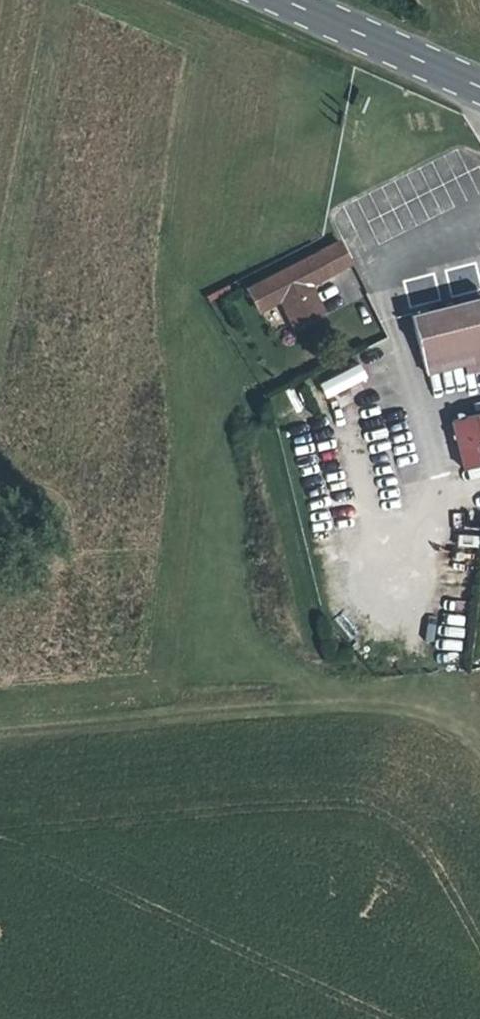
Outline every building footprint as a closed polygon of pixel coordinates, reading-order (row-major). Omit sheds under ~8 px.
[(256,309),(278,298),(292,325),(320,311),(305,283),(347,262),(337,240),(245,287),(256,309)] [(479,386),(479,308),(414,323),(429,385),(464,377),(468,389),(479,386)] [(359,363),(318,382),(325,398),(367,379),(359,363)]
